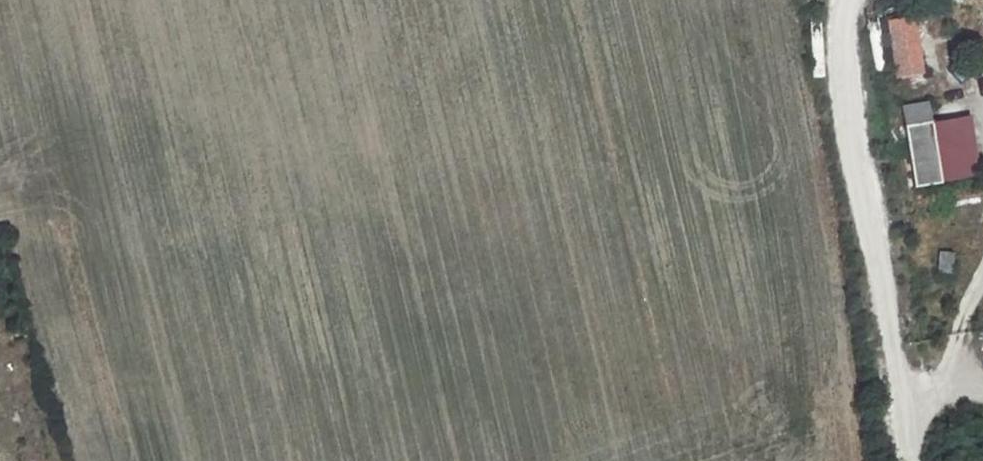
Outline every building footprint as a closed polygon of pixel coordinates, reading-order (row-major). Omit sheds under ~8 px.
[(909,9),(876,13),(887,78),(919,73),(909,9)] [(898,150),(888,152),(891,179),(904,177),(911,222),(944,218),(924,100),(892,106),(898,150)] [(938,252),(938,272),(952,273),(952,253),(938,252)]
